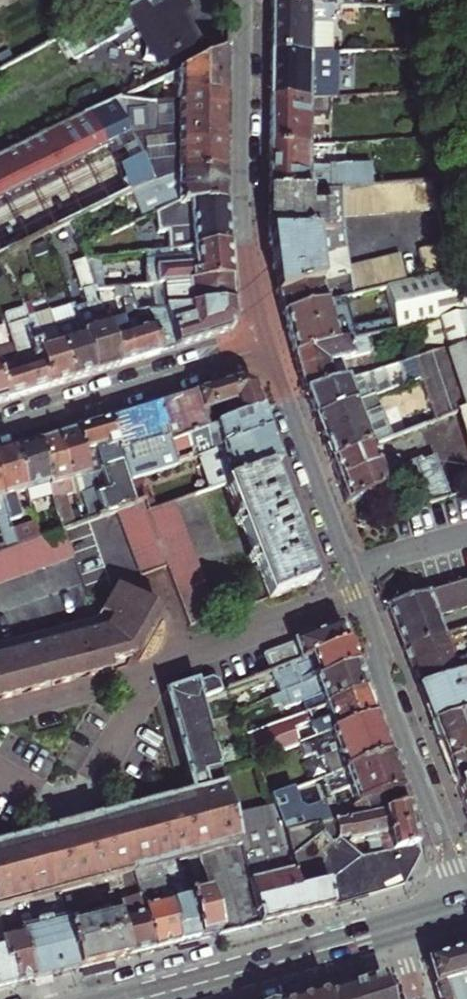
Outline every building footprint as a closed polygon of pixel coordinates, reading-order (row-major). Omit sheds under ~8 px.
[(183,17),(182,4),(184,2),(189,0),(130,0),(87,24),(60,38),(71,58),(131,26),(135,24),(148,49),(147,54),(145,57),(149,57),(151,57),(153,57),(156,56),(158,55),(161,55),(163,53),(166,52),(168,51),(170,49),(172,48),(174,46),(176,44),(178,42),(179,40),(180,37),(181,35),(182,32),(183,30),(184,27),(184,25),(183,17)] [(182,4),(183,17),(190,14),(184,2),(182,4)] [(344,4),(274,6),(273,53),(314,51),(314,45),(335,45),(336,10),(344,10),(344,4)] [(131,26),(147,54),(148,49),(135,24),(131,26)] [(153,57),(151,57),(149,57),(153,67),(196,46),(184,25),(184,27),(183,30),(182,32),(181,35),(180,37),(179,40),(178,42),(176,44),(174,46),(172,48),(170,49),(168,51),(166,52),(163,53),(161,55),(158,55),(156,56),(153,57)] [(179,101),(227,101),(227,50),(149,85),(152,92),(165,91),(171,85),(179,85),(179,101)] [(272,98),(331,94),(339,93),(339,51),(314,51),(273,53),(272,98)] [(331,94),(272,98),(272,145),(324,141),(340,140),(339,133),(313,135),(312,108),(328,107),(328,104),(332,104),(331,94)] [(135,139),(178,148),(227,149),(227,101),(179,101),(178,104),(154,104),(125,96),(0,156),(0,204),(135,139)] [(135,139),(151,174),(202,169),(202,166),(227,167),(227,149),(178,148),(135,139)] [(324,141),(272,145),(271,191),(311,188),(333,186),(333,179),(327,179),(326,170),(312,171),(311,149),(324,149),(324,141)] [(129,184),(134,196),(176,178),(226,178),(227,167),(202,166),(202,169),(151,174),(129,184)] [(226,196),(226,178),(176,178),(134,196),(128,199),(129,207),(154,198),(155,200),(160,198),(176,193),(177,208),(227,207),(226,196)] [(436,178),(344,185),(346,215),(442,208),(436,178)] [(270,225),(271,233),(317,229),(336,226),(333,200),(312,202),(311,188),(271,191),(270,225)] [(176,193),(160,198),(162,214),(177,208),(176,193)] [(168,234),(169,251),(229,245),(227,207),(177,208),(162,214),(83,248),(86,260),(87,260),(141,255),(138,235),(159,232),(160,234),(168,234)] [(317,229),(271,233),(278,294),(324,283),(317,229)] [(359,295),(373,292),(387,289),(396,328),(422,322),(438,318),(447,349),(466,343),(466,299),(450,243),(424,250),(430,278),(412,283),(405,255),(353,269),(359,295)] [(229,245),(169,251),(141,255),(87,260),(97,292),(109,291),(116,291),(132,289),(231,280),(229,245)] [(89,305),(76,309),(96,374),(121,366),(97,292),(87,260),(86,260),(76,264),(89,305)] [(231,280),(132,289),(136,301),(165,299),(166,302),(194,301),(195,309),(233,306),(231,280)] [(324,283),(278,294),(284,314),(339,300),(334,280),(324,283)] [(387,289),(373,292),(384,331),(396,328),(387,289)] [(109,291),(97,292),(121,366),(142,360),(133,333),(127,335),(119,314),(117,315),(109,291)] [(339,300),(284,314),(295,353),(376,333),(384,331),(373,292),(359,295),(355,297),(339,300)] [(21,299),(23,307),(49,388),(72,381),(54,324),(39,329),(34,315),(28,296),(21,299)] [(96,374),(76,309),(75,304),(68,307),(71,319),(54,324),(72,381),(96,374)] [(233,306),(195,309),(187,310),(189,328),(183,329),(181,326),(176,325),(171,327),(166,312),(149,314),(153,327),(162,354),(227,334),(234,323),(233,306)] [(23,307),(5,313),(15,343),(0,347),(0,380),(6,401),(49,388),(23,307)] [(34,315),(39,329),(54,324),(50,310),(34,315)] [(438,318),(422,322),(431,353),(447,349),(438,318)] [(162,354),(153,327),(133,333),(142,360),(162,354)] [(295,353),(306,391),(347,378),(349,378),(345,359),(370,352),(367,344),(378,341),(376,333),(295,353)] [(447,349),(465,408),(466,416),(466,343),(447,349)] [(387,422),(381,404),(359,411),(354,397),(312,408),(332,459),(373,443),(465,408),(447,349),(431,353),(418,357),(424,378),(432,408),(387,422)] [(418,357),(400,362),(407,383),(424,378),(418,357)] [(347,378),(306,391),(312,408),(354,397),(377,391),(392,387),(386,367),(349,378),(347,378)] [(156,407),(168,444),(212,429),(207,413),(233,404),(236,413),(231,415),(233,421),(262,412),(254,390),(239,382),(156,407)] [(377,391),(354,397),(359,411),(381,404),(377,391)] [(156,407),(141,411),(161,473),(175,467),(168,444),(156,407)] [(125,416),(134,447),(126,450),(136,482),(142,480),(161,473),(141,411),(125,416)] [(233,421),(214,428),(221,450),(268,433),(262,412),(233,421)] [(134,447),(125,416),(109,421),(130,485),(136,482),(126,450),(134,447)] [(109,421),(73,432),(88,477),(102,473),(108,492),(95,497),(102,519),(119,513),(137,506),(130,485),(109,421)] [(73,432),(55,438),(70,483),(88,477),(73,432)] [(225,487),(269,470),(280,466),(268,433),(221,450),(198,458),(210,492),(225,487)] [(36,444),(49,484),(55,503),(75,497),(70,483),(55,438),(36,444)] [(380,461),(373,443),(332,459),(348,499),(397,485),(404,509),(439,499),(449,496),(439,456),(422,461),(419,457),(401,463),(398,455),(380,461)] [(49,484),(36,444),(12,451),(25,492),(49,484)] [(0,454),(0,496),(6,517),(9,524),(21,520),(14,495),(25,492),(12,451),(0,454)] [(310,582),(269,470),(225,487),(267,600),(310,582)] [(108,492),(102,473),(88,477),(95,497),(108,492)] [(136,482),(130,485),(137,506),(145,503),(145,505),(150,503),(142,480),(136,482)] [(141,571),(167,562),(149,514),(145,505),(145,503),(137,506),(119,513),(141,571)] [(149,514),(167,562),(168,567),(177,590),(191,627),(219,617),(177,504),(149,514)] [(76,529),(69,509),(58,513),(59,515),(65,533),(68,532),(76,529)] [(59,515),(42,521),(40,516),(34,518),(37,528),(41,542),(65,533),(59,515)] [(37,528),(13,536),(18,550),(41,542),(37,528)] [(75,559),(68,532),(65,533),(41,542),(18,550),(1,557),(0,557),(0,587),(75,559)] [(0,539),(0,554),(1,557),(18,550),(13,536),(13,535),(0,539)] [(168,567),(167,562),(141,571),(143,575),(155,571),(168,567)] [(441,590),(448,611),(466,606),(466,583),(441,590)] [(117,588),(115,589),(96,621),(112,665),(134,659),(162,610),(131,595),(117,588)] [(432,593),(439,614),(448,611),(441,590),(432,593)] [(403,646),(445,632),(439,614),(432,593),(388,605),(403,646)] [(84,681),(104,675),(102,668),(112,665),(96,621),(0,647),(0,702),(84,681)] [(294,662),(307,657),(345,643),(338,626),(289,645),(294,662)] [(418,684),(459,672),(445,632),(403,646),(418,684)] [(345,643),(307,657),(316,681),(354,666),(345,643)] [(270,671),(273,670),(294,662),(289,645),(266,653),(263,661),(264,665),(268,664),(270,671)] [(307,657),(294,662),(273,670),(281,694),(316,681),(307,657)] [(354,666),(316,681),(281,694),(277,695),(282,709),(318,697),(322,707),(363,692),(354,666)] [(459,672),(418,684),(431,720),(466,709),(466,669),(459,672)] [(222,769),(214,744),(204,708),(200,697),(212,693),(220,689),(218,682),(212,680),(164,694),(187,778),(208,773),(222,769)] [(322,707),(330,733),(373,718),(363,692),(322,707)] [(215,705),(212,693),(200,697),(204,708),(215,705)] [(322,707),(246,735),(254,761),(273,754),(330,733),(322,707)] [(461,740),(466,738),(466,709),(431,720),(439,741),(459,735),(461,740)] [(373,718),(330,733),(273,754),(274,759),(270,760),(272,768),(309,756),(311,762),(320,759),(333,755),(339,772),(387,755),(373,718)] [(461,740),(459,735),(439,741),(448,763),(466,757),(466,738),(461,740)] [(214,744),(222,769),(246,763),(235,737),(214,744)] [(387,755),(339,772),(326,777),(317,780),(319,786),(326,784),(329,795),(348,789),(359,818),(406,808),(387,755)] [(333,755),(320,759),(326,777),(339,772),(333,755)] [(448,763),(455,782),(466,778),(466,757),(448,763)] [(251,842),(262,839),(246,763),(222,769),(223,777),(239,845),(243,864),(256,861),(251,842)] [(48,826),(44,825),(40,826),(37,827),(34,829),(32,832),(30,836),(0,844),(0,909),(4,908),(12,905),(28,901),(40,898),(57,893),(92,884),(116,878),(132,873),(139,872),(144,870),(156,867),(167,864),(177,861),(186,859),(198,856),(239,845),(223,777),(210,781),(208,773),(187,778),(190,792),(121,811),(119,808),(115,807),(112,806),(108,806),(104,808),(102,810),(99,814),(99,817),(54,829),(51,827),(48,826)] [(455,782),(466,814),(466,778),(455,782)] [(289,790),(266,798),(277,829),(279,836),(321,827),(316,809),(294,816),(287,796),(291,795),(289,790)] [(343,839),(344,842),(411,828),(406,808),(359,818),(329,825),(333,841),(343,839)] [(327,887),(333,908),(401,885),(416,855),(415,848),(360,861),(333,842),(333,841),(329,825),(321,827),(279,836),(298,893),(327,887)] [(333,842),(360,861),(415,848),(411,828),(344,842),(343,839),(333,841),(333,842)] [(248,883),(258,926),(333,908),(327,887),(298,893),(279,836),(277,829),(273,831),(274,836),(269,838),(279,876),(248,883)] [(183,884),(197,942),(217,937),(207,894),(198,856),(186,859),(192,881),(183,884)] [(156,867),(175,948),(185,945),(197,942),(183,884),(173,886),(167,864),(156,867)] [(161,952),(175,948),(156,867),(144,870),(149,894),(138,897),(152,954),(161,952)] [(134,883),(141,881),(139,872),(132,873),(134,883)] [(152,954),(138,897),(134,883),(132,873),(116,878),(122,903),(120,904),(124,922),(118,923),(127,960),(138,957),(152,954)] [(207,894),(217,937),(258,926),(248,883),(207,894)] [(46,923),(34,926),(28,901),(12,905),(26,961),(33,960),(38,982),(77,972),(67,936),(57,893),(40,898),(46,923)] [(11,935),(2,938),(15,987),(38,982),(33,960),(26,961),(12,905),(4,908),(11,935)] [(118,923),(67,936),(77,972),(127,960),(118,923)] [(15,987),(2,938),(0,929),(0,991),(15,987)] [(427,961),(439,998),(466,998),(466,951),(427,961)] [(349,985),(353,998),(390,998),(382,975),(349,985)] [(349,985),(327,992),(329,998),(353,998),(349,985)]
